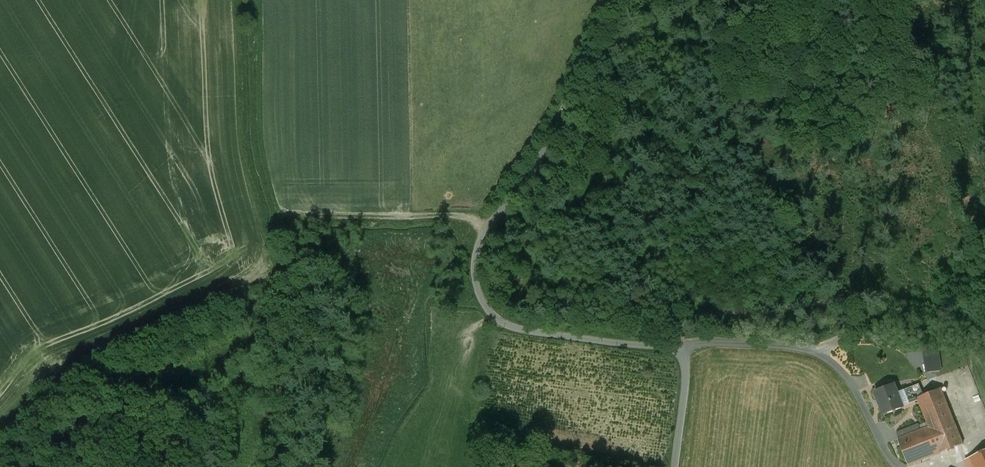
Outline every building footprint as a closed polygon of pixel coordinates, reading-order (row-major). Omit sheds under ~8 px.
[(894,384),(875,391),(884,415),(903,407),(903,406),(898,392),(894,384)] [(919,384),(898,392),(903,406),(919,400),(918,398),(924,395),(919,384)] [(924,395),(918,398),(919,400),(928,422),(929,427),(940,453),(963,444),(941,389),(924,395)] [(918,424),(896,432),(899,439),(929,427),(928,422),(919,426),(918,424)] [(899,439),(898,439),(909,465),(940,453),(929,427),(899,439)] [(969,458),(973,466),(984,466),(984,451),(969,458)]
